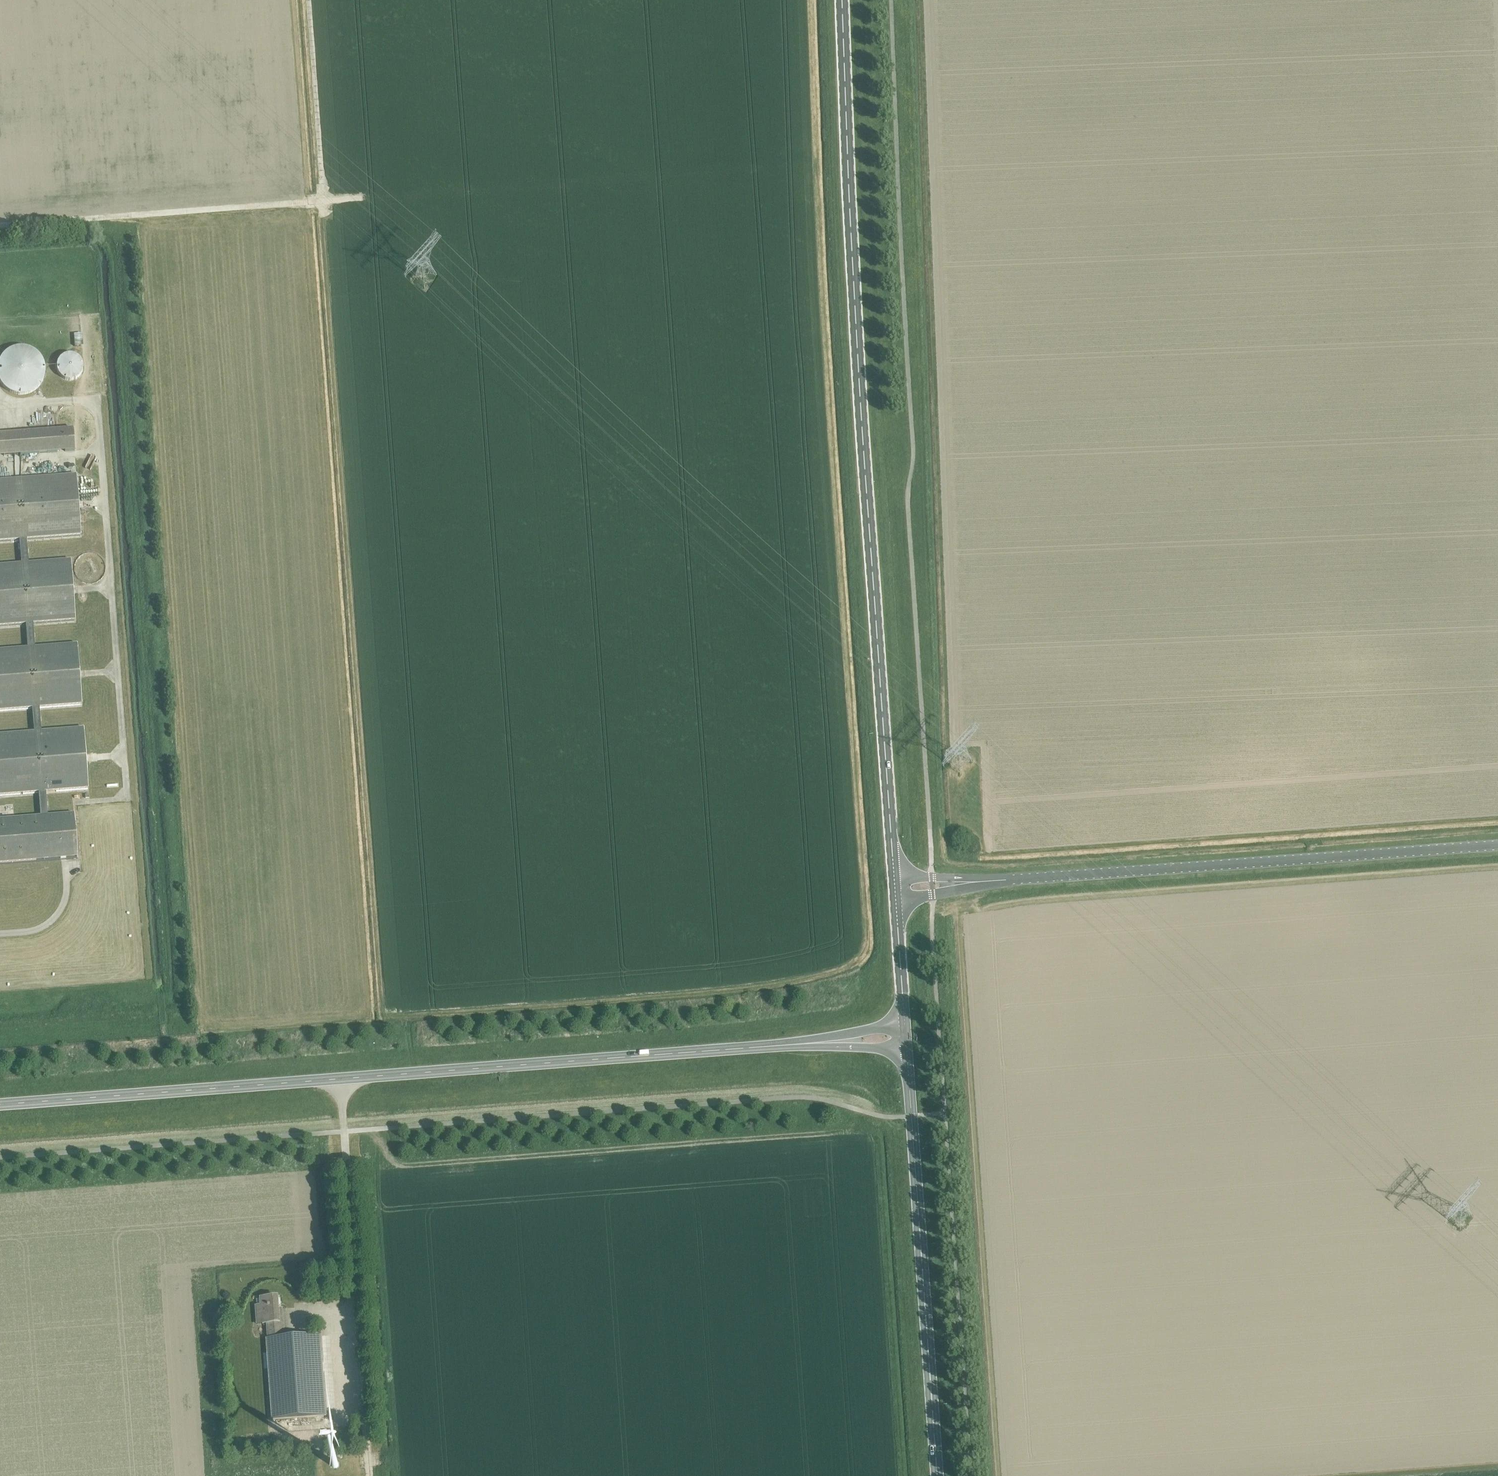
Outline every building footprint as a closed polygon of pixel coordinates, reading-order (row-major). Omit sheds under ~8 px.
[(21,394),(23,394),(25,394),(27,393),(29,393),(31,392),(33,391),(34,390),(36,389),(38,387),(39,386),(40,384),(41,382),(42,380),(43,378),(44,376),(44,374),(45,372),(45,370),(45,368),(44,366),(44,364),(43,362),(42,360),(41,358),(40,357),(39,355),(38,353),(36,352),(34,351),(33,350),(31,349),(29,348),(27,347),(25,347),(23,346),(21,346),(19,346),(17,347),(14,347),(13,348),(11,349),(9,350),(7,351),(5,352),(4,353),(2,355),(1,357),(0,358),(0,382),(1,384),(2,386),(4,387),(5,389),(7,390),(9,391),(11,392),(13,393),(14,393),(17,394),(19,394),(21,394)] [(68,380),(69,380),(71,380),(72,380),(73,379),(75,379),(77,377),(78,377),(79,376),(79,375),(80,374),(81,373),(81,372),(82,371),(82,370),(82,369),(82,368),(82,367),(82,366),(82,364),(82,363),(82,362),(81,361),(81,360),(80,359),(79,358),(79,357),(78,357),(77,356),(76,355),(75,355),(74,354),(73,354),(72,354),(71,354),(69,354),(68,354),(67,354),(66,354),(65,354),(64,355),(62,356),(61,357),(60,357),(59,358),(59,359),(58,360),(58,361),(57,362),(57,363),(56,364),(56,366),(56,367),(56,368),(56,369),(57,370),(57,371),(58,372),(58,373),(59,374),(59,375),(60,376),(61,377),(62,377),(63,378),(64,379),(66,379),(67,380),(68,380)] [(74,450),(73,428),(0,434),(0,455),(74,450)] [(25,625),(27,647),(0,649),(0,711),(32,709),(34,731),(0,733),(0,796),(38,793),(40,816),(0,819),(0,863),(77,857),(73,813),(47,815),(46,792),(88,789),(83,727),(41,730),(39,708),(81,705),(76,643),(34,646),(32,624),(75,621),(70,559),(28,562),(26,540),(80,536),(75,474),(0,479),(0,542),(19,540),(20,563),(0,564),(0,627),(25,625)] [(257,1316),(262,1315),(262,1324),(267,1323),(268,1338),(266,1339),(272,1419),(326,1415),(320,1335),(284,1337),(282,1308),(278,1308),(277,1296),(261,1298),(261,1305),(256,1306),(257,1316)]
